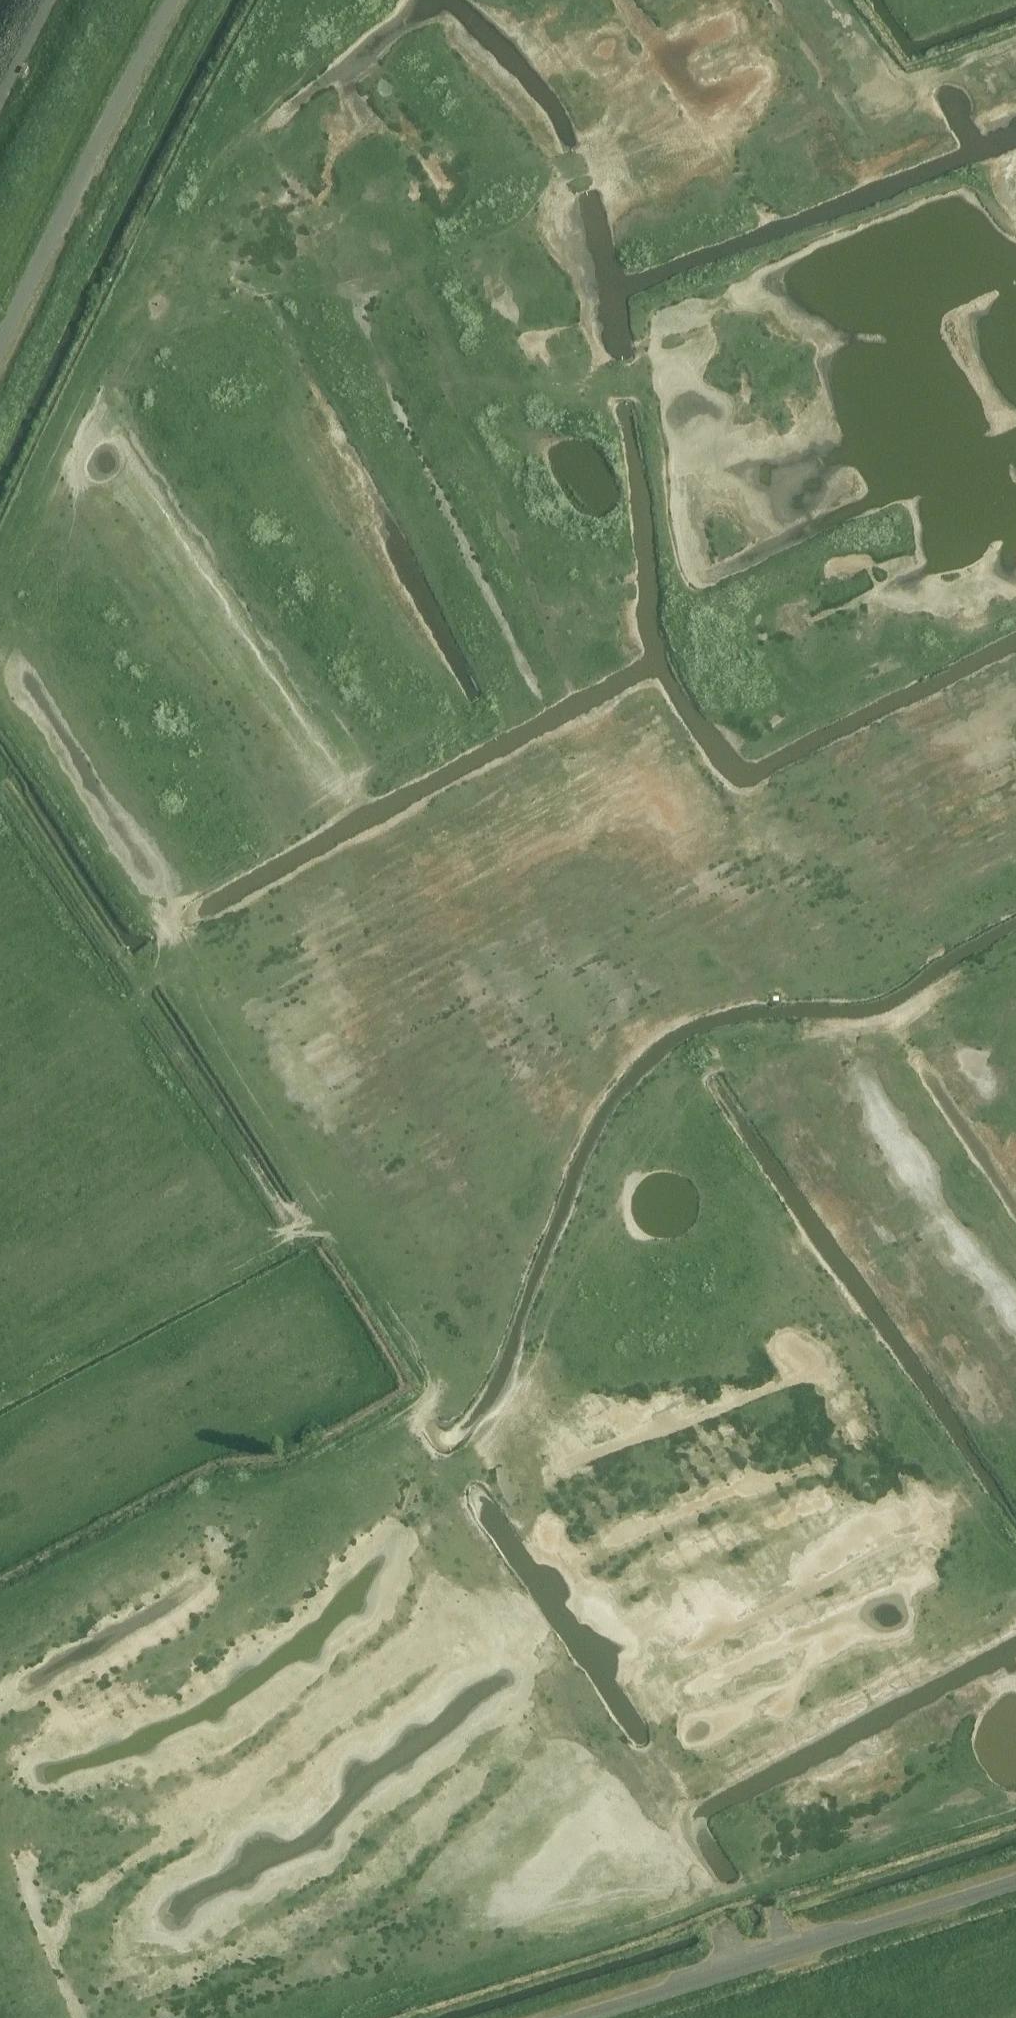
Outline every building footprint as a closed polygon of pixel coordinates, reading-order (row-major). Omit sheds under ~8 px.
[(642,94),(648,106),(659,100),(653,88),(642,94)]
